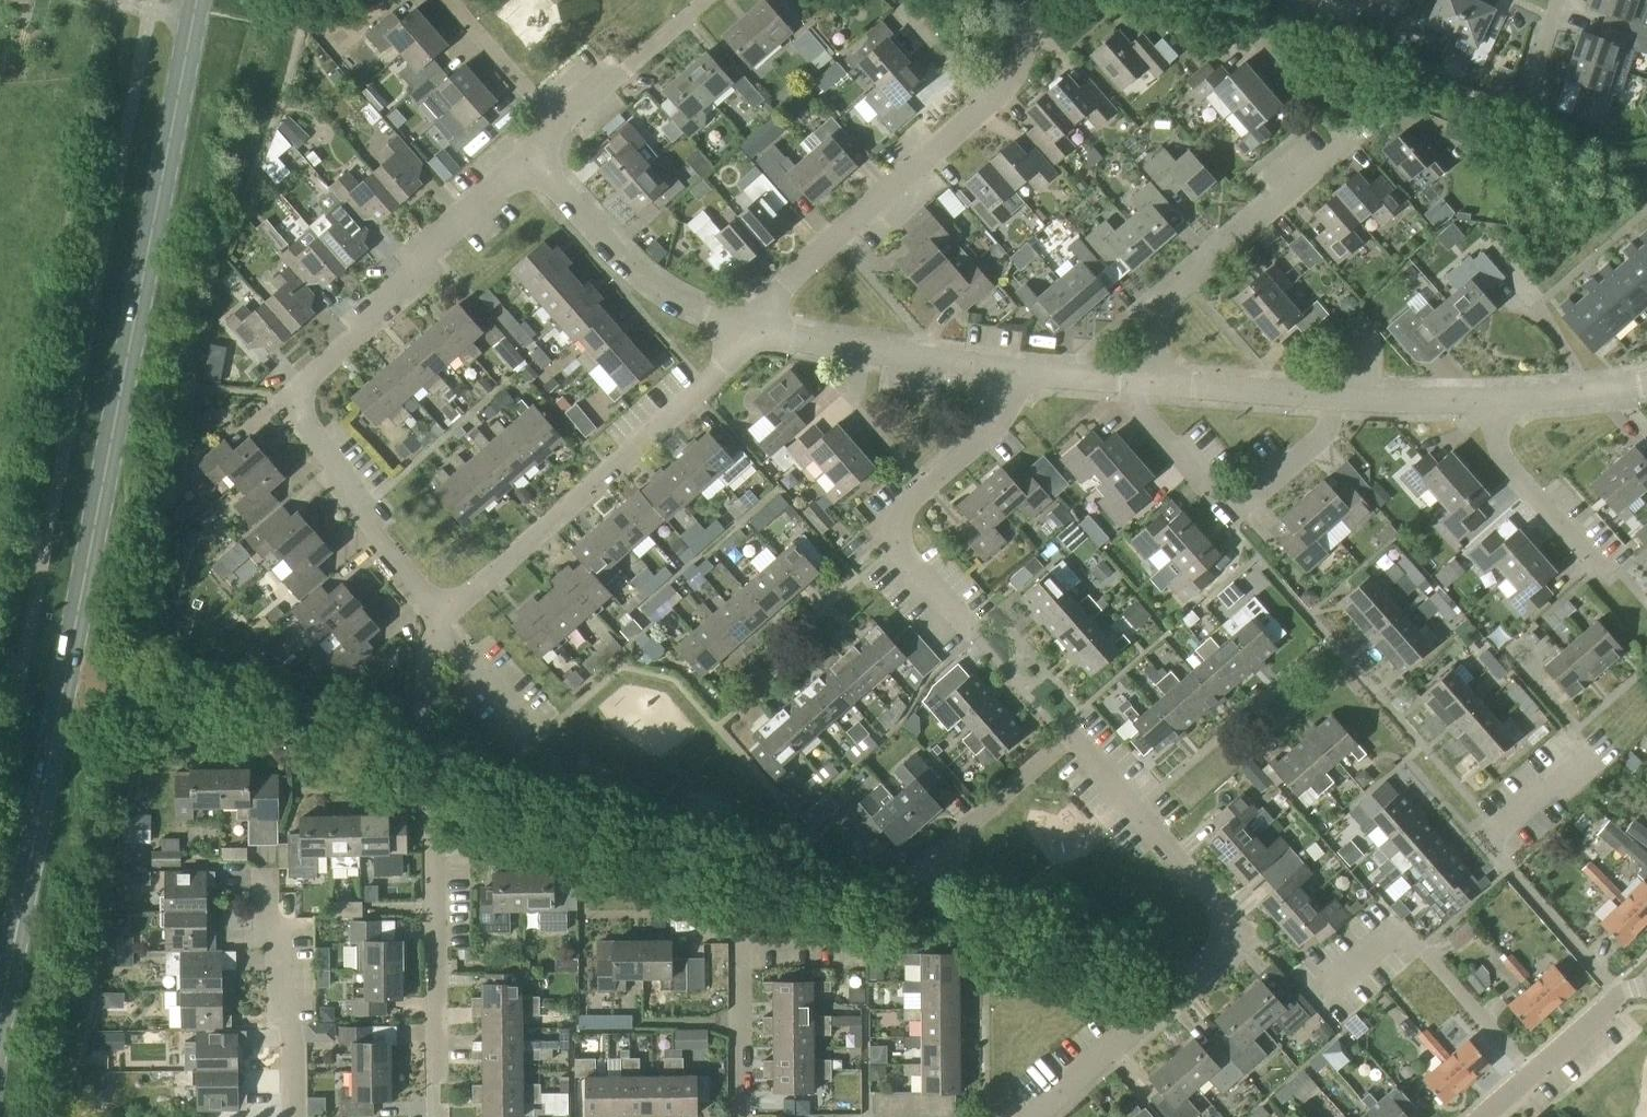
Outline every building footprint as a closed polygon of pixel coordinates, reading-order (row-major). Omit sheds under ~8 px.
[(1402,11),(1395,24),(1408,31),(1421,4),(1413,0),(1379,0),(1402,11)] [(1434,10),(1421,4),(1408,31),(1421,37),(1428,23),(1451,34),(1468,0),(1439,0),(1434,10)] [(1451,34),(1475,46),(1469,61),(1482,67),(1495,40),(1482,34),(1494,9),(1475,0),(1468,0),(1451,34)] [(1646,11),(1646,0),(1591,0),(1589,6),(1607,12),(1602,25),(1646,40),(1646,27),(1642,25),(1643,24),(1646,11)] [(749,66),(789,31),(763,2),(723,37),(749,66)] [(385,17),(364,34),(380,53),(392,43),(401,53),(431,27),(415,9),(394,28),(385,17)] [(1602,25),(1598,37),(1581,31),(1573,54),(1614,68),(1613,71),(1627,75),(1634,51),(1646,55),(1646,40),(1602,25)] [(410,63),(398,74),(413,91),(434,73),(427,65),(448,46),(431,27),(401,53),(410,63)] [(818,70),(831,58),(830,57),(834,54),(810,27),(791,44),(808,64),(811,62),(818,70)] [(1155,79),(1170,66),(1142,34),(1129,45),(1119,33),(1118,34),(1115,30),(1102,42),(1105,46),(1093,56),(1122,90),(1146,69),(1155,79)] [(876,85),(906,59),(888,39),(877,48),(869,38),(844,60),(853,70),(858,65),(876,85)] [(360,56),(378,70),(387,59),(369,45),(360,56)] [(683,71),(709,101),(731,82),(705,53),(683,71)] [(1607,90),(1613,71),(1614,68),(1573,54),(1565,78),(1582,84),(1571,115),(1602,126),(1614,92),(1607,90)] [(906,59),(876,85),(876,86),(865,96),(867,98),(865,100),(880,117),(878,119),(891,134),(916,113),(904,100),(925,81),(906,59)] [(1232,111),(1262,85),(1244,64),(1224,82),(1214,71),(1188,92),(1198,104),(1206,98),(1223,119),(1233,111),(1232,111)] [(413,91),(409,96),(418,106),(423,102),(438,119),(450,109),(449,109),(480,83),(464,65),(443,83),(434,73),(413,91)] [(368,80),(358,68),(349,76),(359,87),(368,80)] [(700,109),(709,101),(683,71),(662,90),(680,110),(670,118),(671,120),(683,133),(688,140),(705,126),(705,114),(700,109)] [(822,75),(814,81),(824,92),(831,86),(822,75)] [(1086,98),(1068,78),(1065,81),(1059,79),(1049,88),(1050,93),(1048,95),(1073,123),(1083,114),(1096,129),(1117,111),(1097,88),(1086,98)] [(754,109),(764,100),(746,79),(736,89),(754,109)] [(1509,87),(1495,82),(1495,83),(1490,96),(1504,101),(1509,87)] [(450,109),(438,119),(454,137),(448,142),(457,152),(483,130),(474,120),(496,101),(480,83),(449,109),(450,109)] [(378,112),(387,103),(369,85),(361,94),(378,112)] [(1270,122),(1268,119),(1281,107),(1262,85),(1232,111),(1233,111),(1251,133),(1237,145),(1246,155),(1270,135),(1270,122)] [(641,103),(650,117),(665,107),(655,93),(641,103)] [(1062,133),(1073,123),(1048,95),(1028,113),(1046,133),(1034,143),(1054,166),(1075,148),(1062,133)] [(371,126),(381,118),(368,103),(359,112),(371,126)] [(289,116),(277,128),(287,138),(299,126),(289,116)] [(807,155),(833,184),(854,165),(838,147),(849,138),(831,117),(812,134),(820,143),(807,155)] [(683,133),(671,120),(661,129),(672,142),(683,133)] [(616,190),(647,163),(636,151),(646,143),(630,125),(609,143),(617,152),(598,169),(616,190)] [(1437,177),(1454,162),(1428,133),(1418,141),(1408,130),(1385,149),(1411,178),(1426,165),(1437,177)] [(757,131),(739,147),(750,159),(768,144),(757,131)] [(1480,138),(1466,132),(1460,144),(1475,151),(1480,138)] [(373,174),(399,203),(420,184),(412,174),(423,165),(399,137),(381,152),(388,161),(373,174)] [(294,167),(306,160),(297,143),(284,150),(294,167)] [(990,163),(1014,191),(1026,181),(1037,192),(1057,173),(1041,155),(1031,164),(1013,143),(990,163)] [(833,184),(807,155),(795,166),(786,156),(784,157),(774,146),(756,161),(784,193),(795,184),(812,203),(833,184)] [(1177,163),(1163,147),(1142,168),(1169,199),(1182,187),(1194,200),(1216,181),(1190,152),(1177,163)] [(278,158),(269,148),(261,168),(276,186),(291,173),(278,158)] [(647,163),(616,190),(635,212),(654,196),(663,206),(685,188),(676,178),(669,183),(660,172),(657,175),(647,163)] [(1002,202),(1014,191),(990,163),(967,183),(985,204),(975,213),(991,231),(1012,214),(1002,202)] [(378,221),(399,203),(373,174),(360,186),(351,176),(334,191),(358,219),(368,210),(378,221)] [(736,216),(764,245),(786,226),(766,203),(779,193),(762,174),(743,191),(753,201),(736,216)] [(1380,227),(1406,205),(1381,176),(1368,186),(1357,174),(1335,194),(1336,196),(1359,222),(1368,214),(1380,227)] [(1128,224),(1154,253),(1176,233),(1164,219),(1174,210),(1149,182),(1128,200),(1140,213),(1128,224)] [(358,219),(334,191),(333,192),(331,190),(328,193),(326,193),(318,200),(318,206),(326,215),(324,217),(332,227),(319,239),(344,268),(365,249),(356,238),(366,229),(357,219),(358,219)] [(1328,226),(1315,238),(1338,264),(1363,242),(1351,229),(1359,222),(1336,196),(1317,213),(1328,226)] [(1454,213),(1441,198),(1423,213),(1436,228),(1454,213)] [(920,286),(949,261),(941,251),(953,241),(925,208),(903,226),(919,245),(899,263),(920,286)] [(741,265),(764,245),(736,216),(719,231),(709,219),(694,232),(713,254),(724,245),(741,265)] [(1154,253),(1128,224),(1117,233),(1115,230),(1105,220),(1084,239),(1108,265),(1120,256),(1133,271),(1154,253)] [(282,260),(304,284),(314,275),(324,286),(344,268),(319,239),(318,240),(309,229),(285,250),(279,244),(273,249),(280,256),(278,257),(282,260)] [(983,240),(990,252),(1003,243),(996,231),(983,240)] [(1309,269),(1322,257),(1301,234),(1288,246),(1309,269)] [(1108,293),(1094,277),(1104,267),(1077,238),(1067,247),(1082,263),(1060,282),(1086,312),(1108,293)] [(528,287),(553,265),(546,257),(552,252),(543,241),(512,268),(528,287)] [(645,250),(658,262),(667,253),(654,241),(645,250)] [(1643,247),(1639,251),(1633,244),(1625,251),(1631,258),(1623,264),(1646,291),(1646,251),(1643,247)] [(949,261),(920,286),(941,310),(961,293),(971,304),(992,286),(962,251),(949,262),(949,261)] [(1255,279),(1266,269),(1250,251),(1239,261),(1255,279)] [(1495,308),(1486,296),(1506,279),(1483,252),(1475,260),(1471,256),(1470,257),(1469,256),(1446,278),(1458,292),(1447,302),(1471,328),(1495,308)] [(313,294),(304,284),(282,260),(278,263),(284,270),(269,283),(277,292),(265,303),(291,333),(314,313),(304,302),(313,294)] [(543,305),(574,277),(566,268),(572,263),(571,262),(559,272),(553,265),(528,287),(543,305)] [(1623,264),(1615,272),(1609,264),(1601,271),(1607,279),(1603,282),(1634,316),(1635,318),(1646,307),(1646,291),(1623,264)] [(1253,319),(1282,293),(1264,272),(1234,298),(1253,319)] [(559,323),(584,300),(577,292),(582,287),(574,277),(543,305),(559,323)] [(1634,316),(1603,282),(1600,285),(1593,278),(1585,285),(1591,292),(1583,299),(1615,335),(1635,318),(1634,316)] [(1066,330),(1086,312),(1060,282),(1039,300),(1027,286),(1016,296),(1037,319),(1048,309),(1066,330)] [(490,311),(500,303),(488,289),(478,297),(490,311)] [(1282,293),(1253,319),(1273,341),(1294,323),(1306,336),(1329,315),(1317,301),(1301,314),(1282,293)] [(578,337),(605,313),(597,304),(603,299),(602,298),(591,307),(584,300),(559,323),(575,341),(579,338),(578,337)] [(1615,335),(1583,299),(1576,306),(1570,299),(1561,306),(1567,313),(1563,317),(1595,353),(1615,335)] [(1447,349),(1471,328),(1447,302),(1435,312),(1428,304),(1417,314),(1411,307),(1387,327),(1406,348),(1417,338),(1421,342),(1433,332),(1447,349)] [(270,351),(291,333),(265,303),(250,316),(243,308),(226,322),(251,350),(261,341),(270,351)] [(442,320),(474,360),(481,354),(472,343),(483,332),(459,305),(442,320)] [(510,333),(520,324),(507,309),(496,319),(510,333)] [(583,367),(622,332),(605,313),(578,337),(579,338),(588,349),(576,360),(583,367)] [(467,366),(474,360),(442,320),(423,336),(447,364),(457,355),(467,366)] [(520,324),(510,333),(523,348),(533,339),(520,324)] [(609,373),(637,349),(622,332),(583,367),(588,373),(600,362),(609,373)] [(436,373),(447,364),(423,336),(406,351),(439,391),(446,385),(436,373)] [(513,370),(524,361),(504,337),(493,347),(513,370)] [(542,369),(551,361),(539,347),(529,356),(542,369)] [(637,349),(609,373),(619,385),(608,394),(615,402),(654,369),(637,349)] [(432,397),(439,391),(406,351),(386,369),(410,396),(411,395),(422,385),(432,397)] [(254,367),(247,374),(254,381),(261,374),(254,367)] [(420,405),(411,395),(410,396),(386,369),(370,383),(403,422),(404,421),(411,429),(417,423),(410,416),(409,417),(408,415),(420,405)] [(769,458),(806,426),(793,412),(812,395),(790,371),(755,402),(777,426),(757,444),(769,458)] [(550,395),(559,387),(552,378),(542,386),(550,395)] [(396,428),(403,422),(370,383),(351,399),(375,427),(386,417),(396,428)] [(519,417),(550,451),(571,432),(541,398),(529,408),(522,399),(513,406),(521,415),(519,417)] [(459,401),(447,410),(458,424),(469,415),(459,401)] [(586,416),(575,425),(585,438),(596,428),(586,416)] [(528,470),(550,451),(519,417),(505,429),(498,420),(490,427),(497,436),(528,470)] [(426,445),(443,431),(435,422),(418,436),(426,445)] [(824,471),(854,445),(836,425),(818,441),(809,431),(774,462),(783,472),(793,463),(800,471),(813,459),(824,471)] [(528,470),(497,436),(489,443),(476,428),(468,435),(473,441),(481,450),(476,454),(506,488),(528,470)] [(688,444),(715,476),(716,475),(726,487),(753,464),(739,448),(729,457),(707,433),(696,442),(694,439),(688,444)] [(1105,483),(1135,456),(1116,435),(1104,446),(1094,434),(1064,461),(1084,483),(1096,473),(1105,483)] [(236,483),(266,457),(249,437),(228,456),(219,445),(198,464),(214,482),(226,471),(236,483)] [(698,491),(715,476),(688,444),(682,450),(684,453),(673,463),(698,491)] [(854,445),(824,471),(836,485),(826,494),(834,502),(874,467),(854,445)] [(1637,494),(1639,496),(1646,489),(1646,457),(1645,458),(1635,447),(1614,466),(1637,494)] [(1441,500),(1470,474),(1451,453),(1433,469),(1424,460),(1403,478),(1420,497),(1430,488),(1441,500)] [(506,488),(476,454),(465,463),(458,454),(449,462),(457,471),(454,473),(485,507),(506,488)] [(1135,456),(1105,483),(1111,490),(1097,502),(1119,527),(1141,508),(1132,497),(1154,478),(1135,456)] [(266,457),(236,483),(246,494),(233,506),(251,527),(272,509),(261,496),(283,476),(266,457)] [(682,505),(698,491),(673,463),(663,472),(660,468),(654,474),(682,505)] [(1624,505),(1637,494),(1614,466),(1593,485),(1617,512),(1615,513),(1624,523),(1632,515),(1624,505)] [(485,507),(454,473),(450,476),(443,467),(434,475),(442,484),(433,492),(463,526),(485,507)] [(981,488),(1007,517),(1019,506),(1032,520),(1053,501),(1030,475),(1018,486),(1002,469),(981,488)] [(1057,472),(1044,484),(1055,497),(1069,485),(1057,472)] [(665,521),(682,505),(654,474),(648,479),(651,482),(640,492),(662,518),(665,521)] [(1470,474),(1441,500),(1450,511),(1438,522),(1456,544),(1480,523),(1470,512),(1489,495),(1470,474)] [(1304,500),(1329,529),(1341,519),(1353,533),(1375,513),(1352,487),(1340,497),(1326,481),(1304,500)] [(994,528),(1007,517),(981,488),(959,507),(974,524),(962,535),(984,561),(1006,542),(994,528)] [(737,501),(746,510),(757,500),(749,490),(737,500),(737,501)] [(645,533),(662,518),(640,492),(639,491),(621,506),(645,533)] [(780,495),(764,508),(774,519),(789,506),(780,495)] [(737,501),(737,500),(735,497),(727,504),(726,502),(723,505),(727,510),(721,514),(729,523),(733,519),(734,520),(746,510),(737,501)] [(1317,540),(1329,529),(1304,500),(1282,519),(1296,536),(1285,546),(1308,572),(1329,553),(1317,540)] [(821,535),(834,523),(815,501),(802,513),(821,535)] [(629,548),(645,533),(621,506),(605,521),(629,548)] [(203,529),(217,517),(210,509),(196,521),(203,529)] [(284,557),(313,532),(317,528),(301,510),(297,513),(296,513),(275,531),(265,520),(244,538),(262,559),(270,552),(279,563),(285,558),(284,557)] [(1173,561),(1203,535),(1184,513),(1166,529),(1155,518),(1129,541),(1146,560),(1160,547),(1173,561)] [(1078,550),(1095,535),(1079,518),(1063,533),(1078,550)] [(588,536),(612,563),(629,548),(605,521),(588,536)] [(1646,545),(1646,522),(1634,534),(1645,547),(1646,545)] [(704,530),(712,540),(720,533),(711,523),(704,530)] [(1384,544),(1398,533),(1390,524),(1376,535),(1384,544)] [(728,538),(735,546),(746,537),(739,529),(728,538)] [(702,549),(712,540),(704,530),(694,539),(702,549)] [(1101,530),(1091,539),(1098,548),(1109,538),(1101,530)] [(1508,577),(1538,551),(1519,530),(1500,546),(1490,534),(1466,554),(1484,575),(1497,564),(1508,577)] [(284,557),(285,558),(294,568),(281,580),(299,601),(320,583),(309,571),(331,552),(313,532),(284,557)] [(1203,535),(1173,561),(1182,571),(1167,583),(1184,603),(1215,576),(1208,568),(1222,556),(1203,535)] [(620,572),(612,563),(588,536),(571,551),(581,563),(582,563),(595,578),(596,577),(603,586),(620,572)] [(725,555),(735,546),(728,538),(718,547),(725,555)] [(239,542),(211,566),(223,579),(250,556),(239,542)] [(776,559),(800,587),(817,572),(793,543),(776,559)] [(685,564),(696,555),(689,547),(678,556),(685,564)] [(1538,551),(1508,577),(1518,589),(1506,599),(1524,620),(1547,600),(1538,589),(1556,572),(1538,551)] [(1032,576),(1043,567),(1034,556),(1023,566),(1032,576)] [(1406,575),(1415,567),(1405,556),(1395,564),(1406,575)] [(695,568),(703,576),(713,567),(706,559),(695,568)] [(783,601),(800,587),(776,559),(759,573),(783,601)] [(1445,588),(1465,571),(1455,559),(1434,576),(1445,588)] [(1040,619),(1068,594),(1067,592),(1080,581),(1062,560),(1048,572),(1050,574),(1023,599),(1040,619)] [(610,594),(603,586),(596,577),(595,578),(582,563),(581,563),(564,579),(592,610),(610,594)] [(703,576),(695,568),(692,564),(681,573),(688,581),(689,580),(693,584),(703,576)] [(654,576),(662,585),(672,575),(664,567),(654,576)] [(1415,567),(1406,575),(1416,587),(1425,579),(1415,567)] [(767,616),(783,601),(759,573),(742,588),(767,616)] [(652,593),(662,585),(654,576),(644,585),(645,586),(638,593),(644,599),(651,593),(652,593)] [(1355,622),(1386,594),(1371,577),(1340,604),(1355,622)] [(575,625),(592,610),(564,579),(546,594),(575,625)] [(1233,582),(1217,596),(1228,609),(1244,594),(1233,582)] [(332,631),(361,606),(342,584),(321,603),(311,592),(291,611),(311,633),(324,621),(332,631)] [(658,593),(666,601),(676,592),(668,584),(658,593)] [(750,630),(767,616),(742,588),(726,602),(750,630)] [(1438,612),(1446,604),(1436,592),(1427,599),(1438,612)] [(663,604),(666,601),(658,593),(641,609),(648,617),(655,611),(662,618),(670,611),(663,604)] [(557,641),(575,625),(546,594),(529,610),(557,641)] [(1058,639),(1097,605),(1088,595),(1077,604),(1068,594),(1040,619),(1058,639)] [(1371,639),(1402,612),(1386,594),(1355,622),(1371,639)] [(628,614),(639,605),(632,597),(621,606),(628,614)] [(1556,610),(1564,619),(1576,609),(1568,600),(1556,610)] [(733,645),(750,630),(726,602),(709,617),(733,645)] [(1446,604),(1438,612),(1448,623),(1456,616),(1446,604)] [(273,624),(284,615),(276,605),(265,614),(273,624)] [(1075,658),(1103,634),(1090,620),(1101,610),(1097,605),(1058,639),(1075,658)] [(361,606),(332,631),(333,631),(318,644),(326,653),(325,654),(345,676),(372,654),(361,642),(378,627),(361,608),(363,607),(361,606)] [(539,657),(557,641),(529,610),(511,625),(539,657)] [(1181,619),(1189,628),(1199,619),(1191,610),(1181,619)] [(1552,630),(1564,619),(1556,610),(1545,621),(1552,630)] [(1233,639),(1257,667),(1277,650),(1243,611),(1236,618),(1245,628),(1233,639)] [(1387,657),(1418,630),(1402,612),(1371,639),(1387,657)] [(256,637),(272,624),(265,616),(250,629),(256,637)] [(717,660),(733,645),(709,617),(692,631),(717,660)] [(628,640),(641,629),(633,619),(620,631),(628,640)] [(1581,636),(1608,669),(1626,653),(1597,621),(1581,636)] [(900,651),(892,642),(877,625),(859,641),(886,672),(904,656),(900,651)] [(900,651),(917,636),(909,627),(892,642),(900,651)] [(1530,632),(1527,628),(1516,636),(1528,650),(1539,641),(1532,631),(1530,632)] [(1418,630),(1387,657),(1402,675),(1433,648),(1418,630)] [(700,674),(717,660),(692,631),(675,646),(700,674)] [(1103,634),(1075,658),(1093,679),(1121,654),(1118,651),(1129,642),(1122,634),(1111,643),(1103,634)] [(1488,669),(1497,661),(1487,649),(1488,649),(1485,645),(1484,646),(1473,634),(1465,642),(1488,669)] [(1237,685),(1201,644),(1193,635),(1186,641),(1206,663),(1193,674),(1218,702),(1237,685)] [(908,660),(925,644),(917,636),(900,651),(904,656),(908,660)] [(1591,684),(1608,669),(1581,636),(1563,652),(1591,684)] [(1257,667),(1233,639),(1221,650),(1210,637),(1201,644),(1237,685),(1257,667)] [(597,651),(605,661),(621,648),(612,638),(597,651)] [(652,661),(658,659),(663,654),(664,648),(656,640),(644,652),(652,661)] [(868,687),(886,672),(859,641),(841,656),(868,687)] [(912,671),(933,653),(925,644),(908,660),(914,667),(912,671)] [(590,674),(605,661),(597,651),(582,664),(590,674)] [(1573,700),(1591,684),(1563,652),(1545,668),(1573,700)] [(249,672),(257,664),(247,653),(239,660),(249,672)] [(933,653),(912,671),(906,681),(916,691),(923,677),(941,662),(933,653)] [(851,703),(868,687),(841,656),(823,672),(851,703)] [(1497,661),(1488,669),(1498,680),(1507,673),(1497,661)] [(1157,672),(1150,664),(1142,672),(1166,697),(1154,708),(1178,736),(1198,719),(1157,672)] [(1218,702),(1193,674),(1182,684),(1170,672),(1167,674),(1161,668),(1157,672),(1198,719),(1218,702)] [(1438,715),(1469,688),(1454,670),(1422,697),(1438,715)] [(570,693),(584,680),(575,671),(561,683),(570,693)] [(833,719),(851,703),(823,672),(805,688),(833,719)] [(962,719),(990,693),(973,673),(944,699),(930,711),(947,731),(962,718),(962,719)] [(1126,690),(1133,684),(1125,674),(1118,681),(1126,690)] [(1519,704),(1528,697),(1518,685),(1509,692),(1519,704)] [(815,734),(833,719),(805,688),(788,703),(815,734)] [(1453,733),(1485,706),(1469,688),(1438,715),(1453,733)] [(968,748),(1008,713),(990,693),(962,719),(972,730),(961,740),(968,748)] [(887,708),(898,721),(906,706),(897,697),(889,710),(887,708)] [(1528,697),(1519,704),(1529,716),(1538,708),(1528,697)] [(798,750),(815,734),(788,703),(770,718),(798,750)] [(1469,751),(1500,724),(1485,706),(1453,733),(1469,751)] [(1178,736),(1154,708),(1142,718),(1132,707),(1124,715),(1139,732),(1129,741),(1144,758),(1154,750),(1158,754),(1178,736)] [(886,730),(898,721),(887,708),(875,718),(886,730)] [(1008,713),(968,748),(975,755),(986,745),(997,758),(1025,733),(1008,713)] [(1313,733),(1337,761),(1349,751),(1358,761),(1366,754),(1333,716),(1313,733)] [(780,765),(798,750),(770,718),(752,734),(764,747),(753,757),(777,783),(788,773),(780,765)] [(1500,724),(1469,751),(1484,769),(1516,742),(1500,724)] [(1325,772),(1337,761),(1313,733),(1293,750),(1327,788),(1334,782),(1325,772)] [(856,745),(865,756),(877,745),(868,734),(856,745)] [(854,765),(865,756),(856,745),(844,755),(854,765)] [(1318,796),(1327,788),(1293,750),(1273,768),(1297,796),(1309,785),(1318,796)] [(894,799),(919,827),(941,807),(924,788),(936,777),(915,752),(892,772),(906,788),(894,799)] [(1251,758),(1239,768),(1248,778),(1259,768),(1251,758)] [(818,773),(827,782),(838,772),(829,763),(818,773)] [(202,808),(221,808),(220,770),(193,771),(193,773),(176,773),(176,821),(191,821),(191,816),(202,816),(202,808)] [(220,770),(221,808),(237,807),(237,820),(278,820),(278,805),(285,805),(285,776),(250,776),(249,770),(220,770)] [(815,793),(827,782),(818,773),(806,783),(815,793)] [(919,827),(894,799),(881,809),(868,794),(847,812),(869,836),(882,825),(899,844),(919,827)] [(1390,837),(1418,813),(1401,794),(1361,828),(1367,834),(1379,824),(1390,837)] [(1226,862),(1255,837),(1246,826),(1259,814),(1242,795),(1217,817),(1226,826),(1208,842),(1226,862)] [(813,805),(801,817),(813,830),(825,819),(813,805)] [(1396,866),(1435,833),(1418,813),(1390,837),(1400,849),(1389,858),(1396,866)] [(137,844),(137,815),(123,815),(122,843),(137,844)] [(359,868),(359,854),(358,816),(330,817),(330,855),(331,855),(331,868),(359,868)] [(359,854),(375,854),(376,875),(402,875),(402,833),(406,833),(406,816),(388,816),(358,816),(359,854)] [(301,817),(301,835),(288,835),(289,878),(317,877),(317,855),(330,855),(330,817),(301,817)] [(1622,857),(1635,842),(1608,820),(1596,835),(1622,857)] [(1634,820),(1625,831),(1636,840),(1645,828),(1634,820)] [(263,826),(262,840),(282,842),(283,828),(263,826)] [(1426,878),(1453,853),(1435,833),(1396,866),(1378,882),(1385,889),(1414,864),(1424,876),(1426,878)] [(1255,837),(1226,862),(1247,885),(1262,871),(1270,880),(1298,856),(1290,847),(1280,835),(1265,849),(1255,837)] [(1350,840),(1337,852),(1349,866),(1363,854),(1350,840)] [(180,866),(181,852),(151,851),(151,866),(180,866)] [(1426,878),(1424,876),(1413,885),(1446,923),(1482,892),(1468,876),(1471,873),(1453,853),(1426,878)] [(1278,889),(1262,904),(1280,924),(1309,898),(1300,888),(1314,875),(1306,865),(1298,856),(1270,880),(1278,889)] [(1596,876),(1585,865),(1581,870),(1592,880),(1596,876)] [(134,871),(111,871),(112,902),(134,901),(134,871)] [(166,912),(206,911),(205,871),(166,871),(166,912)] [(1596,876),(1592,880),(1600,889),(1605,885),(1607,887),(1611,883),(1600,871),(1596,876)] [(523,874),(524,911),(539,910),(539,932),(566,932),(565,889),(553,889),(553,873),(523,874)] [(509,911),(524,911),(523,874),(494,874),(494,890),(481,890),(482,933),(509,932),(509,911)] [(1644,924),(1646,922),(1646,884),(1645,882),(1623,903),(1644,924)] [(1621,892),(1611,883),(1607,887),(1605,885),(1600,889),(1612,900),(1616,896),(1621,892)] [(1309,898),(1280,924),(1300,947),(1318,932),(1325,940),(1351,918),(1348,916),(1360,906),(1356,901),(1349,908),(1346,904),(1341,908),(1335,900),(1321,912),(1309,898)] [(331,903),(331,918),(362,917),(361,902),(331,903)] [(1623,946),(1644,924),(1623,903),(1602,925),(1623,946)] [(167,950),(206,950),(206,911),(166,912),(167,950)] [(107,927),(127,927),(127,913),(108,913),(107,927)] [(395,942),(394,922),(352,923),(352,943),(356,943),(356,971),(366,971),(366,972),(403,971),(402,942),(395,942)] [(1473,924),(1456,938),(1468,952),(1485,938),(1473,924)] [(132,965),(132,937),(104,937),(104,965),(132,965)] [(874,955),(898,954),(898,939),(874,940),(874,955)] [(625,980),(642,979),(641,941),(599,942),(599,993),(615,992),(615,991),(625,991),(625,980)] [(641,941),(642,979),(659,979),(659,991),(671,991),(671,992),(686,992),(686,959),(671,959),(671,941),(641,941)] [(182,991),(222,991),(221,950),(206,950),(167,950),(167,952),(164,952),(165,975),(182,974),(182,991)] [(691,954),(691,987),(714,988),(714,954),(691,954)] [(958,981),(958,954),(902,954),(902,965),(921,965),(921,981),(958,981)] [(1511,954),(1505,958),(1502,961),(1511,972),(1520,965),(1511,954)] [(555,973),(578,973),(578,958),(554,959),(555,973)] [(1478,994),(1489,985),(1488,972),(1481,965),(1465,978),(1478,994)] [(1529,976),(1520,965),(1511,972),(1520,983),(1529,976)] [(1533,987),(1552,1009),(1575,990),(1555,967),(1533,987)] [(403,971),(366,972),(366,987),(352,987),(352,997),(350,997),(351,1015),(386,1015),(386,999),(403,999),(403,971)] [(471,1008),(539,1006),(539,997),(521,996),(521,975),(486,975),(487,985),(482,985),(482,998),(471,999),(471,1008)] [(921,1009),(959,1009),(958,981),(921,981),(903,981),(903,993),(921,992),(921,1009)] [(1239,1000),(1264,1028),(1275,1018),(1289,1034),(1310,1017),(1287,991),(1278,1000),(1261,981),(1239,1000)] [(774,1005),(813,1004),(813,992),(831,991),(832,982),(763,983),(763,992),(774,992),(774,1005)] [(1529,1029),(1552,1009),(1533,987),(1510,1007),(1529,1029)] [(197,1030),(222,1030),(222,991),(182,991),(183,1029),(165,1029),(165,1032),(183,1032),(197,1032),(197,1030)] [(108,1008),(108,993),(100,992),(100,1008),(108,1008)] [(1252,1038),(1264,1028),(1239,1000),(1217,1019),(1233,1037),(1222,1047),(1245,1074),(1266,1054),(1252,1038)] [(763,1027),(830,1025),(830,1016),(813,1016),(813,1004),(774,1005),(774,1017),(763,1017),(763,1027)] [(482,1029),(522,1029),(521,1015),(539,1015),(539,1006),(471,1008),(472,1017),(482,1017),(482,1029)] [(922,1036),(959,1036),(959,1009),(921,1009),(921,1010),(903,1010),(903,1020),(921,1020),(922,1036)] [(632,1029),(632,1017),(582,1016),(582,1028),(632,1029)] [(843,1016),(830,1016),(830,1025),(830,1026),(843,1026),(843,1025),(843,1016)] [(307,1042),(335,1042),(335,1024),(308,1024),(307,1025),(307,1042)] [(774,1050),(813,1049),(813,1035),(830,1035),(830,1026),(830,1025),(763,1027),(763,1036),(774,1036),(774,1050)] [(353,1072),(390,1072),(390,1043),(372,1044),(372,1026),(338,1027),(338,1046),(340,1046),(340,1055),(353,1055),(353,1072)] [(472,1051),(539,1050),(540,1041),(522,1040),(522,1029),(482,1029),(483,1042),(471,1042),(472,1051)] [(1422,1032),(1445,1058),(1449,1054),(1425,1029),(1422,1032)] [(198,1071),(237,1070),(237,1030),(222,1030),(197,1030),(197,1032),(198,1071)] [(674,1050),(707,1049),(707,1030),(674,1030),(674,1050)] [(1440,1062),(1445,1058),(1422,1032),(1417,1036),(1440,1062)] [(108,1033),(92,1033),(92,1051),(108,1050),(108,1033)] [(959,1063),(959,1036),(922,1036),(921,1037),(903,1037),(903,1047),(922,1047),(922,1064),(959,1063)] [(1245,1074),(1222,1047),(1211,1057),(1195,1039),(1173,1059),(1197,1087),(1209,1077),(1223,1093),(1245,1074)] [(1447,1060),(1467,1083),(1490,1063),(1470,1040),(1447,1060)] [(1321,1053),(1329,1062),(1330,1061),(1335,1067),(1345,1058),(1332,1044),(1321,1053)] [(840,1070),(840,1069),(840,1060),(813,1060),(813,1049),(774,1050),(775,1061),(763,1061),(763,1070),(840,1070)] [(483,1073),(522,1073),(522,1059),(539,1059),(539,1050),(472,1051),(472,1060),(483,1060),(483,1073)] [(1317,1073),(1329,1062),(1321,1053),(1309,1064),(1317,1073)] [(574,1077),(596,1076),(595,1059),(574,1059),(574,1077)] [(630,1059),(620,1059),(620,1078),(608,1078),(608,1116),(621,1116),(630,1116),(630,1059)] [(652,1077),(640,1078),(639,1059),(630,1059),(630,1116),(640,1116),(652,1116),(652,1077)] [(674,1059),(664,1059),(665,1077),(652,1077),(652,1116),(665,1116),(674,1116),(674,1059)] [(674,1116),(683,1116),(697,1116),(696,1077),(683,1077),(683,1059),(674,1059),(674,1116)] [(1197,1087),(1173,1059),(1151,1078),(1168,1097),(1157,1107),(1166,1116),(1195,1116),(1199,1113),(1185,1097),(1197,1087)] [(1444,1103),(1467,1083),(1447,1060),(1425,1080),(1444,1103)] [(959,1063),(922,1064),(903,1064),(903,1075),(922,1075),(922,1093),(923,1093),(939,1093),(955,1093),(960,1093),(959,1063)] [(840,1070),(763,1070),(763,1080),(775,1079),(775,1092),(814,1092),(814,1079),(845,1079),(845,1069),(840,1069),(840,1070)] [(237,1070),(198,1071),(198,1111),(238,1111),(238,1086),(242,1084),(244,1081),(244,1076),(242,1073),(237,1071),(237,1070)] [(390,1072),(353,1072),(353,1089),(340,1089),(340,1116),(373,1115),(373,1100),(391,1100),(390,1072)] [(540,1095),(540,1094),(540,1084),(522,1084),(522,1073),(483,1073),(483,1086),(472,1086),(472,1095),(540,1095)] [(1313,1094),(1296,1075),(1274,1095),(1282,1104),(1293,1094),(1302,1104),(1313,1094)] [(608,1116),(608,1078),(585,1078),(586,1116),(596,1116),(608,1116)] [(84,1079),(78,1103),(101,1109),(107,1085),(84,1079)] [(1397,1086),(1378,1102),(1369,1093),(1361,1100),(1370,1110),(1370,1109),(1376,1116),(1410,1116),(1418,1110),(1397,1086)] [(874,1093),(874,1116),(891,1116),(890,1093),(874,1093)] [(890,1093),(891,1116),(907,1116),(907,1093),(890,1093)] [(907,1093),(907,1116),(923,1116),(923,1093),(922,1093),(907,1093)] [(923,1093),(923,1116),(939,1116),(939,1093),(923,1093)] [(939,1093),(939,1116),(955,1116),(955,1093),(939,1093)] [(472,1095),(472,1104),(484,1104),(484,1116),(523,1116),(522,1103),(540,1103),(540,1102),(545,1102),(545,1113),(552,1113),(552,1116),(567,1116),(567,1094),(540,1094),(540,1095),(472,1095)] [(794,1099),(783,1099),(783,1115),(794,1115),(794,1099)] [(810,1108),(803,1101),(796,1101),(796,1115),(810,1115),(810,1108)] [(411,1104),(392,1104),(392,1116),(407,1116),(412,1116),(411,1104)] [(1053,1116),(1076,1116),(1077,1112),(1056,1106),(1053,1116)] [(1251,1116),(1266,1116),(1269,1115),(1261,1106),(1250,1115),(1251,1116)] [(1132,1116),(1151,1116),(1152,1116),(1144,1108),(1132,1116)]
